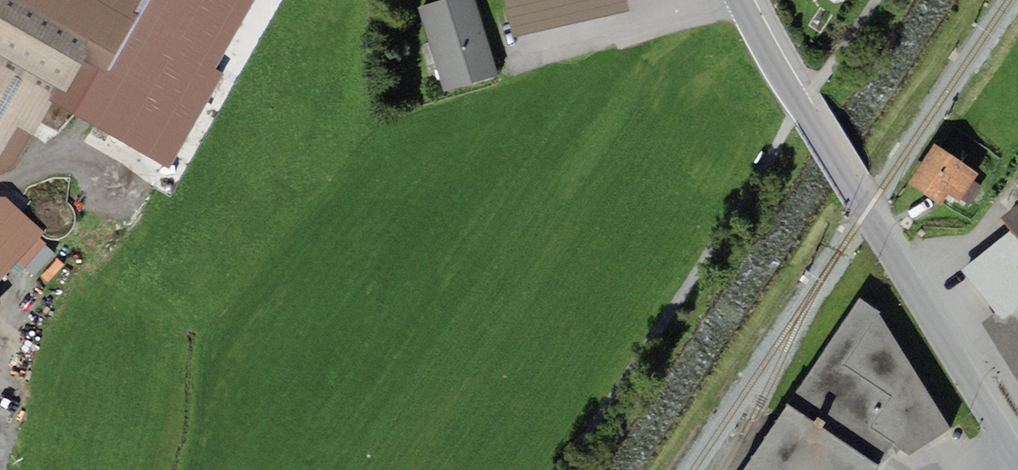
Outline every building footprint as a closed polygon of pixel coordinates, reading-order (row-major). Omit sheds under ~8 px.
[(58,87),(50,101),(53,103),(170,168),(223,75),(215,70),(254,0),(0,0),(0,55),(58,87)] [(475,0),(444,0),(418,8),(444,93),(499,76),(475,0)] [(515,38),(630,11),(627,0),(505,0),(515,38)] [(17,168),(53,103),(50,101),(58,87),(0,55),(0,175),(17,168)] [(935,144),(908,183),(941,205),(948,194),(959,201),(961,198),(973,180),(978,172),(935,144)] [(973,180),(961,198),(972,205),(984,187),(973,180)] [(44,230),(3,195),(0,196),(0,280),(44,230)] [(1001,219),(1011,231),(1017,240),(1017,205),(1001,219)] [(1017,309),(1017,240),(1011,231),(962,269),(996,313),(1003,321),(1017,309)] [(55,252),(39,238),(18,262),(34,276),(55,252)] [(880,311),(859,298),(788,405),(880,468),(892,445),(909,455),(951,428),(880,311)] [(1003,321),(996,313),(982,322),(1017,381),(1017,309),(1003,321)] [(788,405),(743,469),(879,469),(880,468),(788,405)]
